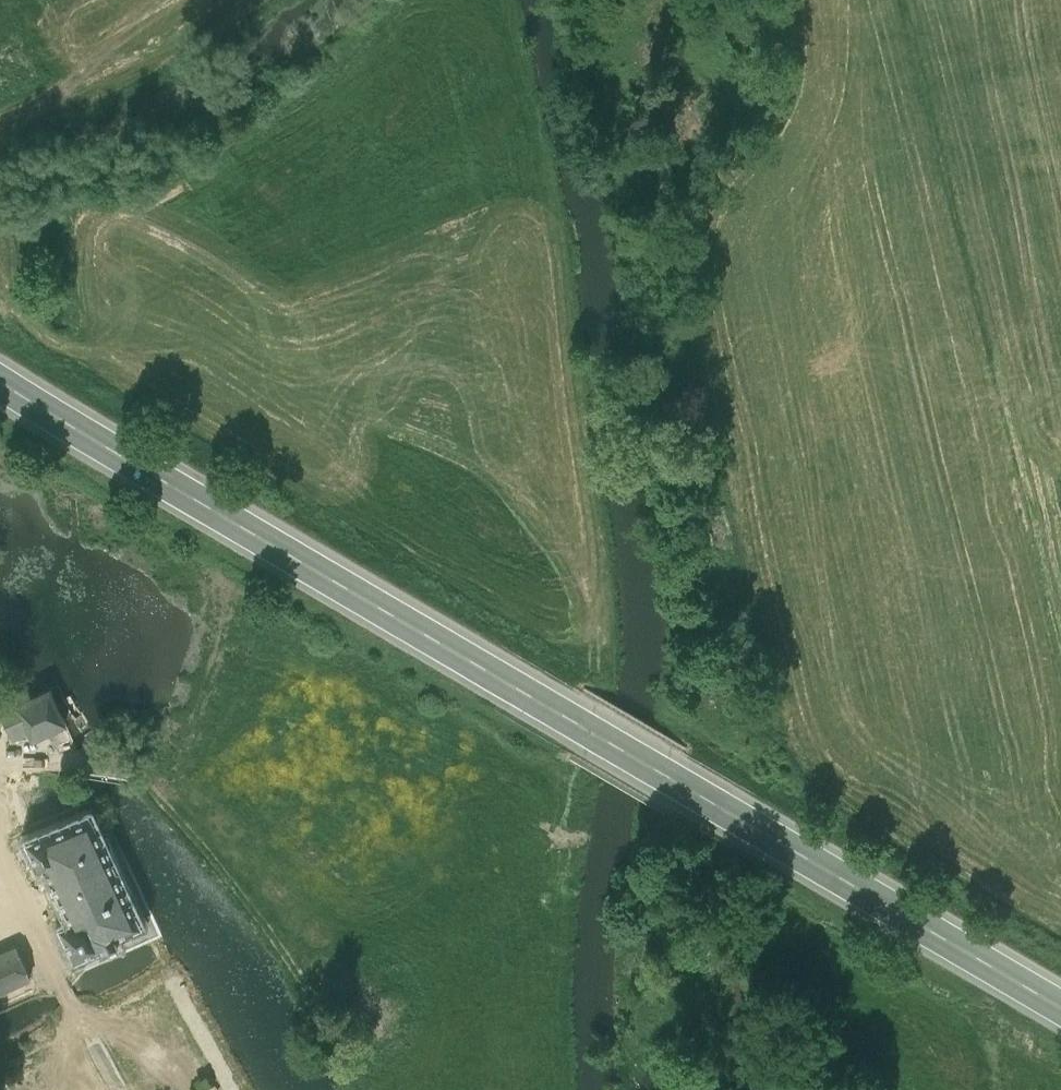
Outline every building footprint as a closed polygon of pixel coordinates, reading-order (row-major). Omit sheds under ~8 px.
[(33,697),(30,689),(14,696),(17,703),(1,710),(6,722),(0,725),(0,727),(5,739),(12,736),(13,738),(30,730),(33,737),(75,719),(60,685),(33,697)] [(91,814),(28,839),(41,865),(48,862),(72,918),(61,926),(76,957),(118,938),(116,933),(141,922),(125,887),(127,887),(107,844),(105,845),(91,814)] [(0,954),(0,992),(31,978),(16,947),(0,954)]
